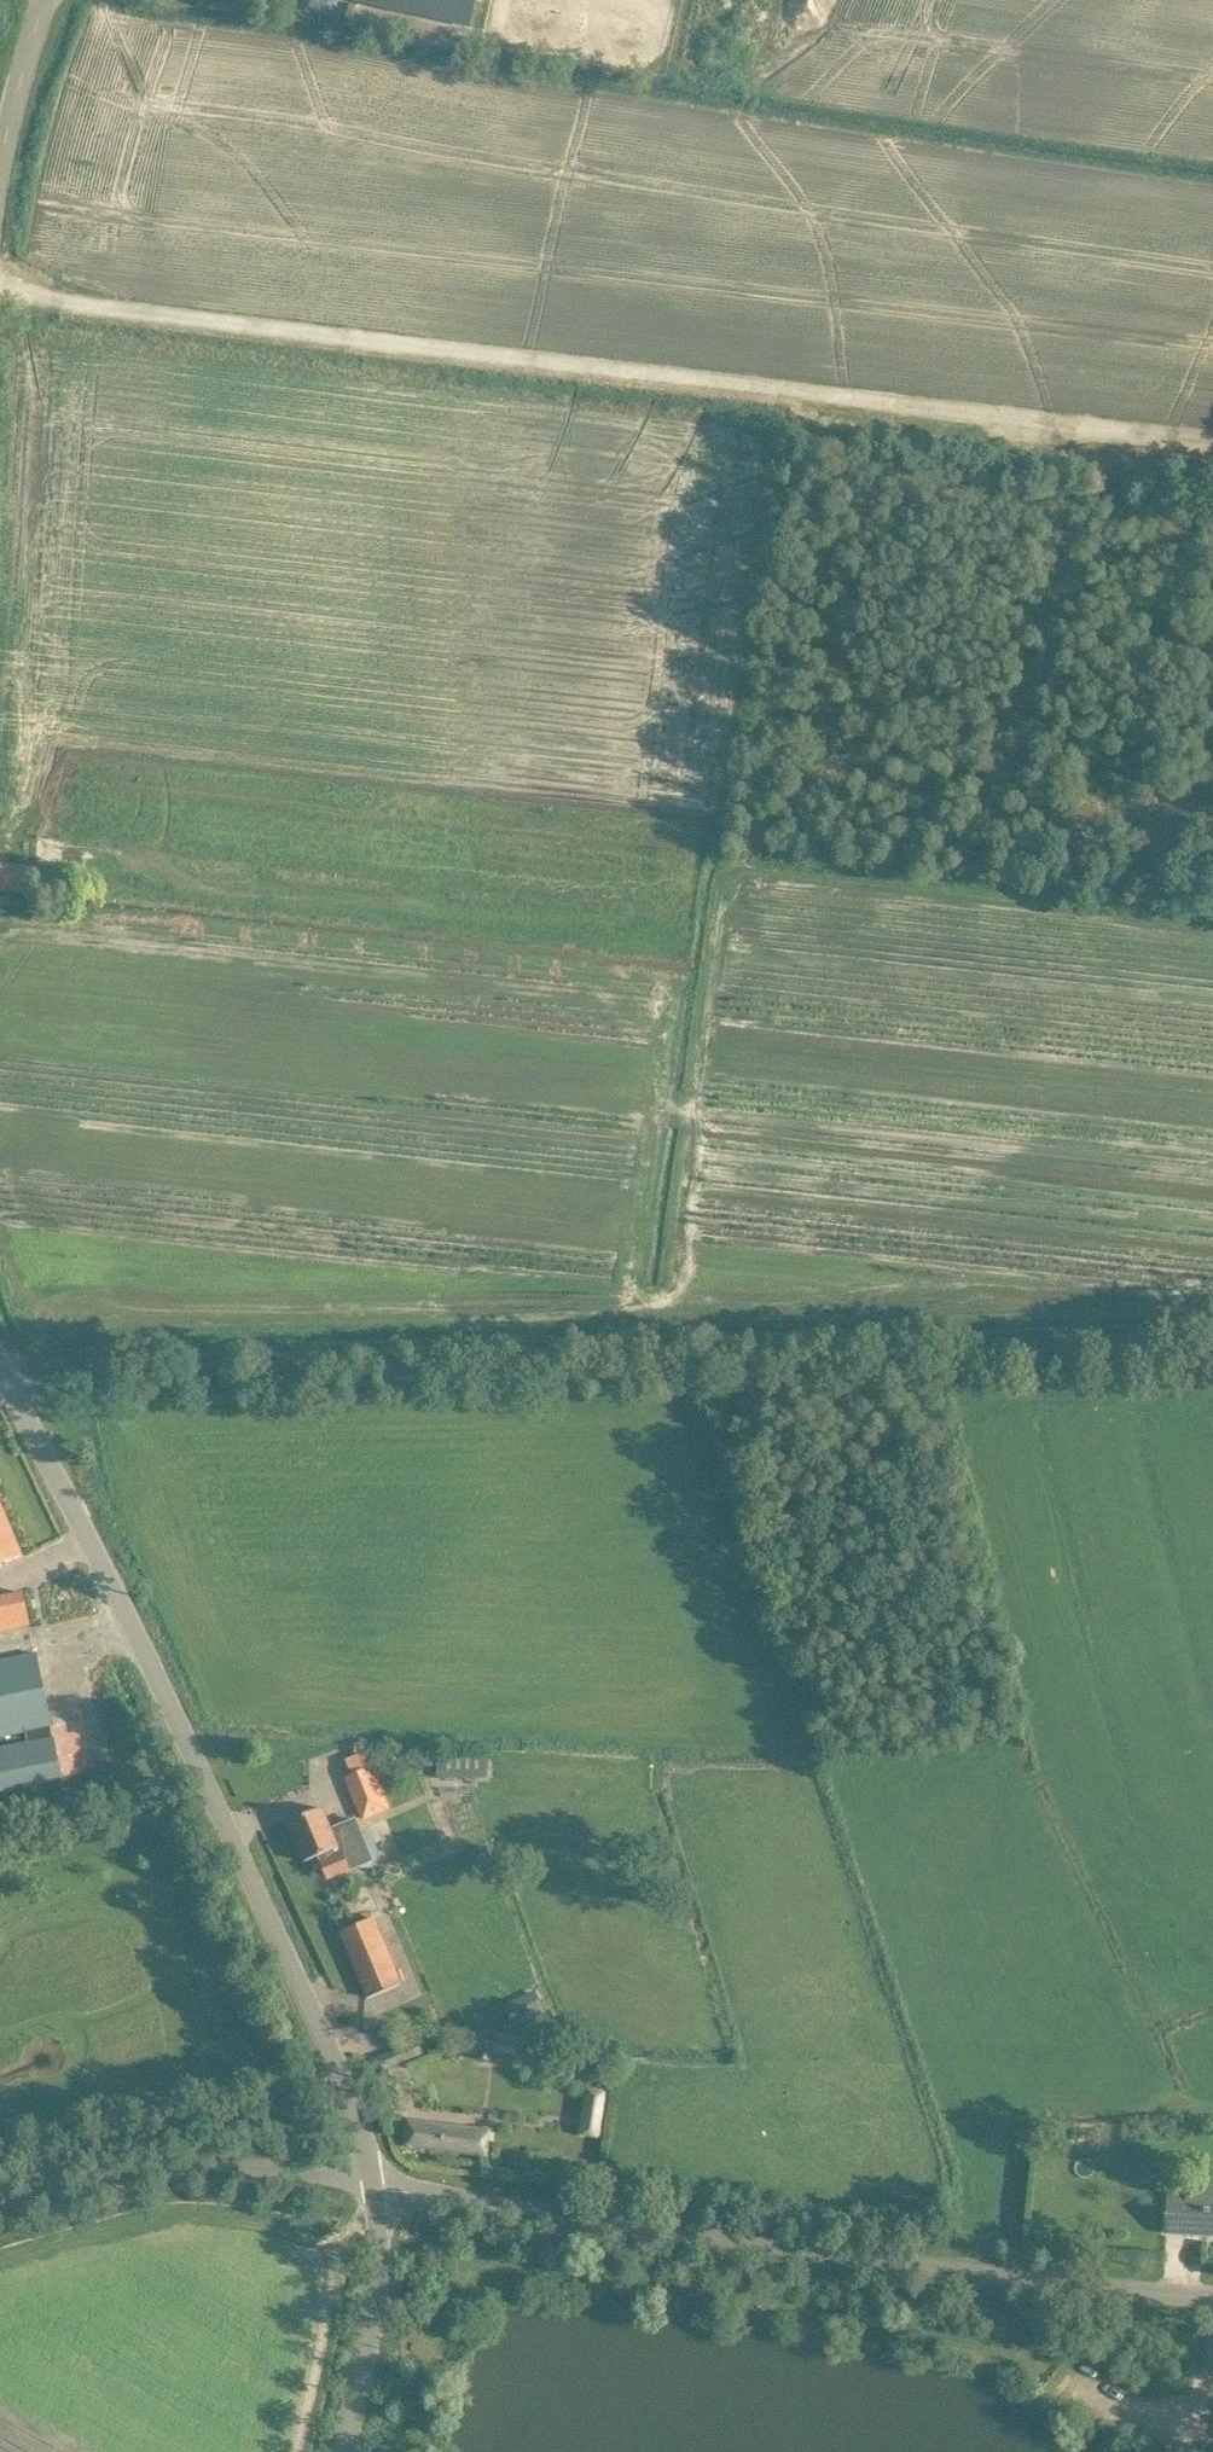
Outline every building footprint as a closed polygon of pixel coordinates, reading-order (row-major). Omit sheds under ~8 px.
[(379,8),(431,19),(435,4),(418,0),(381,0),(379,8)] [(435,4),(431,19),(450,24),(455,0),(418,0),(435,4)] [(450,24),(468,27),(474,0),(455,0),(450,24)] [(34,893),(36,867),(0,864),(0,890),(34,893)] [(23,1555),(0,1502),(0,1565),(23,1555)] [(0,1598),(0,1632),(9,1630),(2,1597),(0,1598)] [(0,1661),(0,1736),(25,1731),(28,1743),(0,1748),(0,1791),(62,1779),(36,1653),(12,1658),(0,1661)] [(436,1756),(437,1786),(456,1786),(456,1779),(488,1779),(488,1759),(478,1759),(477,1755),(436,1756)] [(404,1817),(381,1763),(346,1777),(369,1831),(404,1817)] [(311,1812),(289,1821),(306,1861),(318,1856),(328,1878),(350,1869),(364,1863),(354,1841),(347,1825),(331,1832),(321,1808),(311,1812)] [(402,1982),(374,1917),(338,1932),(366,1998),(402,1982)] [(504,2004),(513,2025),(545,2011),(535,1989),(504,2004)] [(502,2056),(503,2042),(479,2040),(477,2058),(491,2060),(491,2055),(502,2056)] [(575,2134),(597,2139),(607,2090),(586,2086),(575,2134)] [(405,2146),(490,2156),(493,2130),(408,2120),(405,2146)] [(1212,2234),(1212,2195),(1190,2194),(1167,2192),(1165,2232),(1212,2234)]
